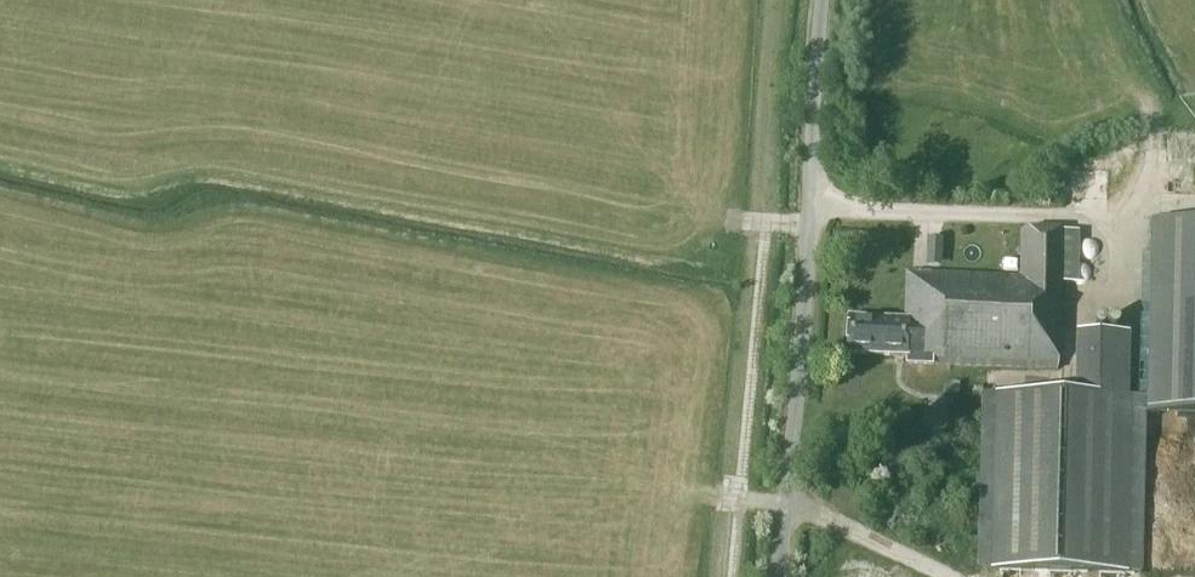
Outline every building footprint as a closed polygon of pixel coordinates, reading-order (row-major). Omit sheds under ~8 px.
[(1061,231),(1021,230),(1020,276),(907,274),(905,320),(849,319),(849,356),(915,357),(915,366),(1036,368),(1036,385),(1057,386),(1061,231)] [(990,567),(990,571),(1124,574),(1129,334),(1077,333),(1076,396),(982,394),(978,566),(990,567)]
